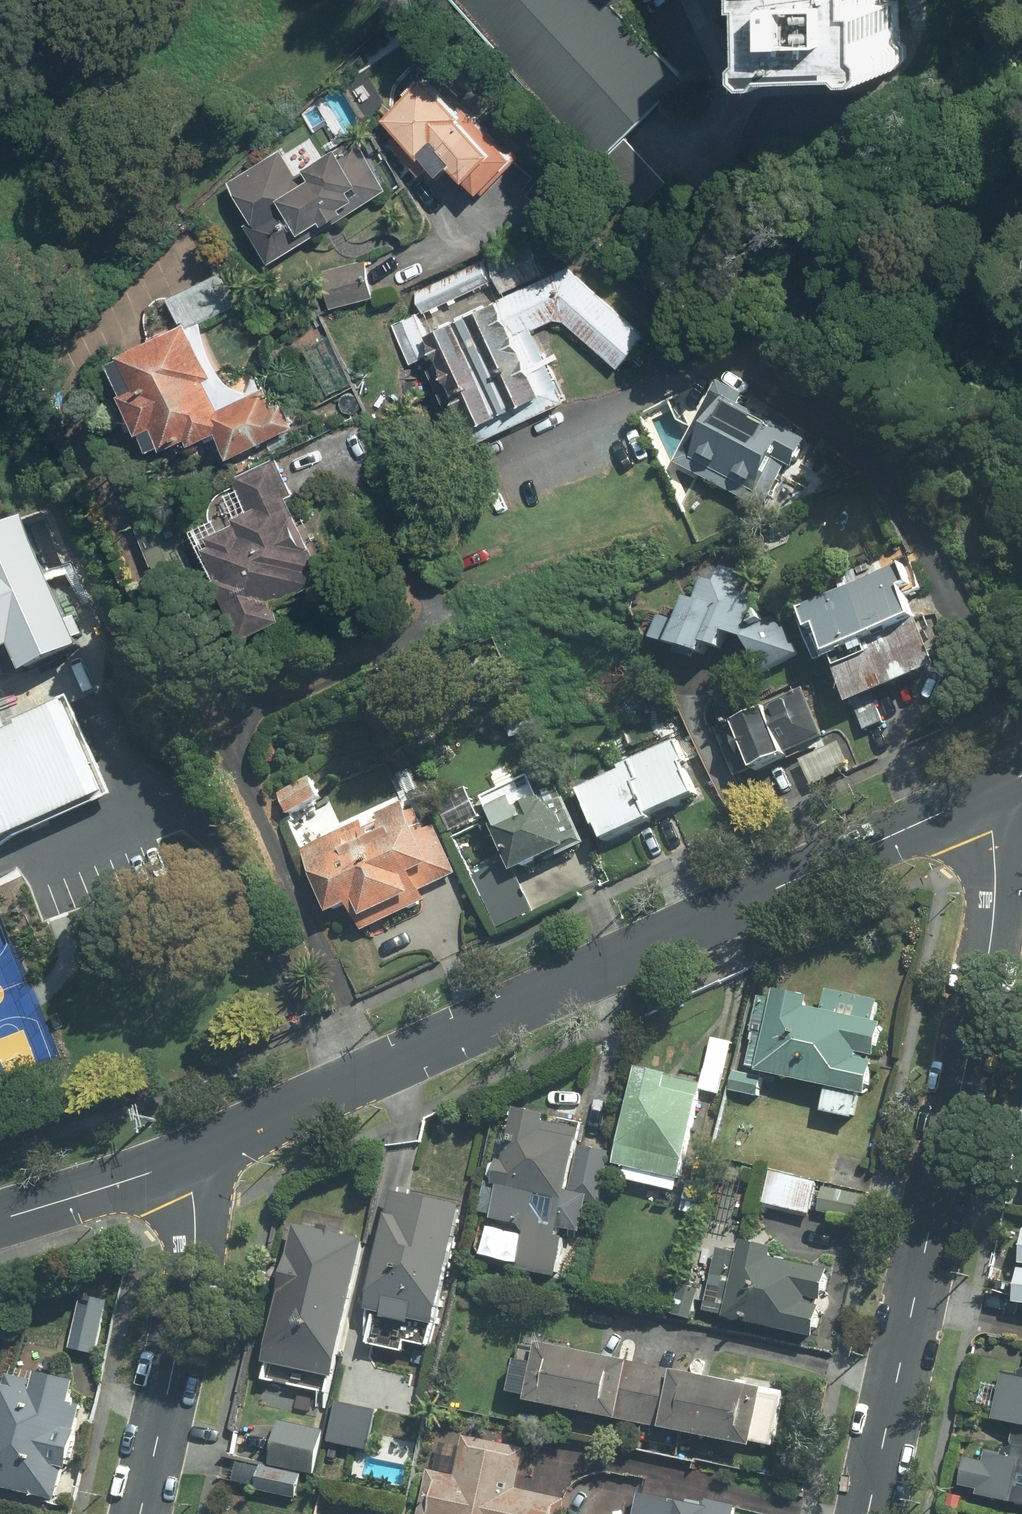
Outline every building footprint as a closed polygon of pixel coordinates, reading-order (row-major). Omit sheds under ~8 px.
[(612,0),(458,0),(603,161),(688,79),(612,0)] [(783,46),(777,52),(777,65),(786,73),(798,73),(803,66),(879,64),(884,69),(896,70),(904,61),(903,49),(897,43),(897,1),(885,1),(885,0),(781,0),(783,46)] [(388,141),(424,180),(429,173),(438,183),(451,165),(472,186),(475,183),(488,197),(518,161),(465,109),(459,115),(426,81),(388,122),(397,132),(388,141)] [(299,251),(391,194),(357,140),(297,177),(281,152),(231,184),(265,238),(284,226),(299,251)] [(524,243),(488,258),(505,295),(540,279),(524,243)] [(366,261),(320,276),(331,310),(377,295),(366,261)] [(483,261),(415,293),(425,315),(493,283),(483,261)] [(567,324),(620,371),(648,340),(569,270),(429,336),(441,364),(429,371),(470,450),(569,404),(536,333),(557,323),(567,324)] [(418,315),(393,326),(411,367),(437,355),(418,315)] [(186,326),(121,359),(123,362),(112,368),(127,398),(124,399),(144,438),(147,437),(156,454),(165,450),(167,454),(190,443),(193,449),(218,436),(232,464),(298,430),(283,402),(275,406),(266,390),(220,413),(205,384),(213,380),(186,326)] [(768,516),(785,480),(790,471),(799,477),(810,449),(740,410),(746,398),(720,385),(715,398),(712,396),(676,466),(768,516)] [(294,496),(278,463),(236,483),(251,515),(239,521),(241,527),(214,540),(219,550),(211,553),(225,583),(221,585),(250,645),(288,627),(280,608),(319,589),(313,576),(322,571),(288,499),(294,496)] [(0,538),(0,662),(24,653),(33,677),(100,650),(48,519),(0,538)] [(904,568),(800,612),(811,636),(819,633),(853,711),(939,675),(906,596),(914,592),(904,568)] [(659,617),(651,644),(675,651),(674,654),(707,664),(710,654),(724,658),(729,641),(748,647),(756,619),(761,602),(751,599),(756,582),(719,572),(716,583),(701,579),(693,604),(685,602),(679,623),(659,617)] [(766,680),(799,659),(779,608),(756,619),(748,647),(766,680)] [(828,742),(804,692),(716,733),(740,785),(757,777),(760,782),(792,767),(789,760),(828,742)] [(13,735),(0,703),(0,741),(13,735)] [(111,802),(68,708),(19,730),(20,733),(0,742),(0,764),(2,768),(0,769),(0,852),(111,802)] [(633,768),(578,793),(596,834),(600,832),(607,848),(653,827),(652,823),(698,802),(683,769),(689,766),(678,742),(631,763),(633,768)] [(497,840),(516,881),(586,848),(552,776),(531,786),(528,780),(482,801),(491,820),(482,824),(491,843),(497,840)] [(290,820),(322,805),(311,784),(280,799),(290,820)] [(363,827),(303,852),(332,923),(353,912),(364,936),(428,906),(422,894),(458,877),(436,827),(426,832),(418,816),(410,818),(405,807),(380,819),(390,839),(372,846),(363,827)] [(823,1086),(818,1111),(852,1118),(857,1093),(865,1095),(880,1024),(870,1022),(874,1000),(823,989),(819,1010),(804,1007),(807,996),(770,988),(768,999),(756,996),(742,1064),(755,1066),(754,1071),(823,1086)] [(706,1091),(640,1075),(617,1170),(683,1186),(706,1091)] [(550,1121),(517,1115),(507,1167),(501,1166),(497,1188),(486,1186),(480,1219),(495,1222),(494,1227),(531,1234),(523,1276),(559,1283),(567,1246),(558,1244),(560,1235),(585,1240),(592,1200),(573,1196),(585,1133),(549,1125),(550,1121)] [(818,1182),(770,1171),(762,1207),(810,1218),(818,1182)] [(870,1196),(822,1185),(815,1212),(864,1223),(870,1196)] [(465,1211),(394,1195),(367,1319),(401,1326),(403,1318),(440,1326),(465,1211)] [(337,1385),(365,1246),(343,1241),(345,1234),(320,1228),(319,1236),(296,1230),(265,1370),(337,1385)] [(817,1346),(832,1277),(774,1265),(777,1254),(744,1247),(742,1259),(719,1254),(705,1317),(728,1322),(727,1326),(817,1346)] [(108,1306),(76,1301),(69,1351),(100,1356),(108,1306)] [(776,1452),(786,1402),(707,1387),(708,1381),(545,1349),(544,1353),(522,1348),(512,1400),(530,1404),(529,1412),(620,1430),(622,1424),(664,1433),(663,1439),(757,1457),(758,1449),(776,1452)] [(0,1446),(0,1490),(67,1506),(75,1474),(81,1476),(90,1436),(82,1434),(93,1390),(47,1378),(45,1388),(16,1381),(0,1446)] [(1004,1378),(995,1424),(1016,1428),(1021,1430),(1021,1382),(1004,1378)] [(9,1386),(0,1384),(0,1429),(9,1386)] [(380,1412),(340,1402),(330,1444),(370,1454),(380,1412)] [(323,1432),(277,1424),(270,1467),(259,1465),(254,1492),(298,1499),(303,1475),(315,1477),(323,1432)] [(1016,1428),(1010,1459),(989,1455),(987,1466),(968,1462),(962,1491),(979,1495),(978,1501),(1021,1510),(1021,1430),(1016,1428)] [(566,1502),(519,1493),(526,1454),(466,1442),(459,1482),(429,1476),(422,1513),(564,1513),(566,1502)] [(643,1495),(639,1513),(739,1513),(740,1510),(710,1504),(709,1509),(643,1495)]
